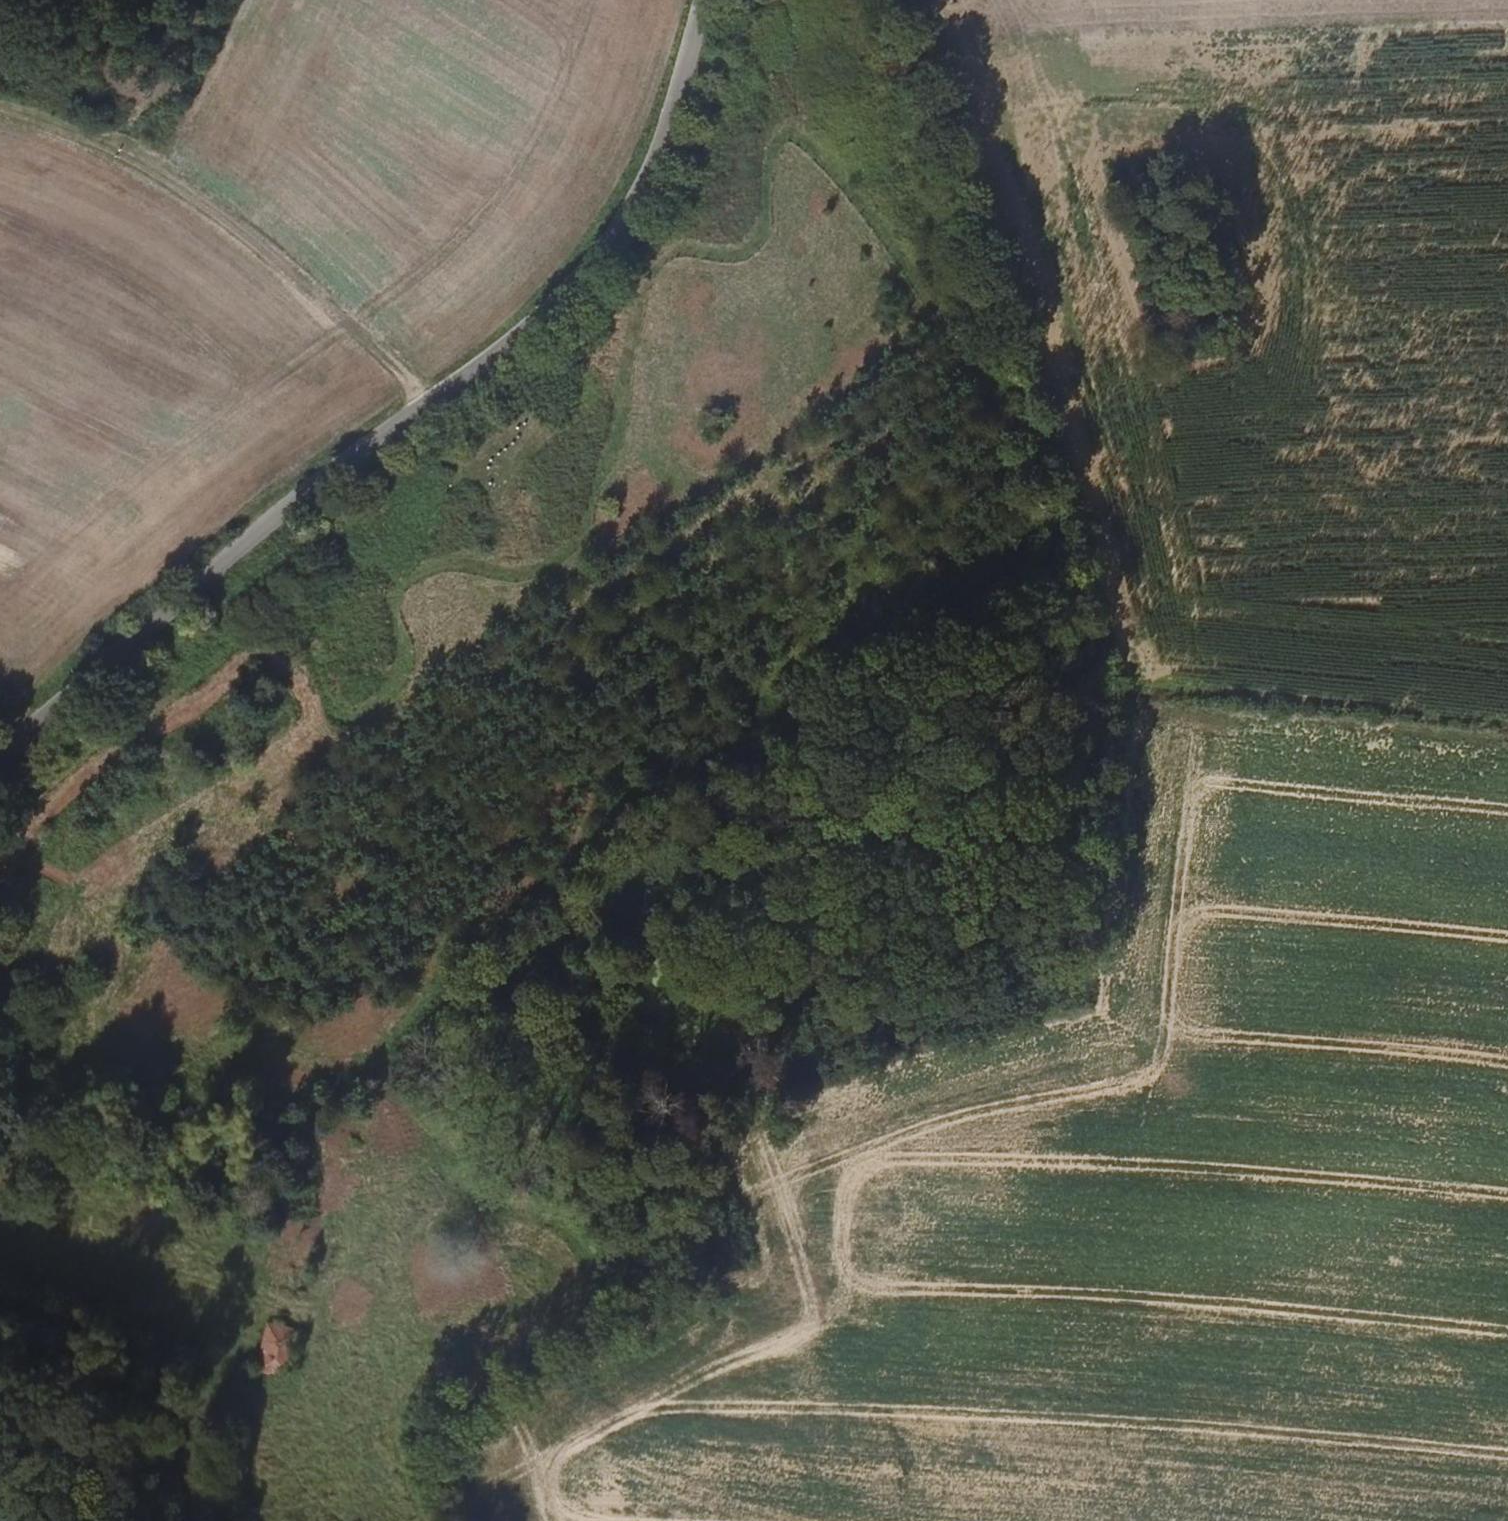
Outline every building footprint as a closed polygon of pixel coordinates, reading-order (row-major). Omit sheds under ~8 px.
[(292,1377),(298,1325),(265,1321),(258,1373),(292,1377)]
